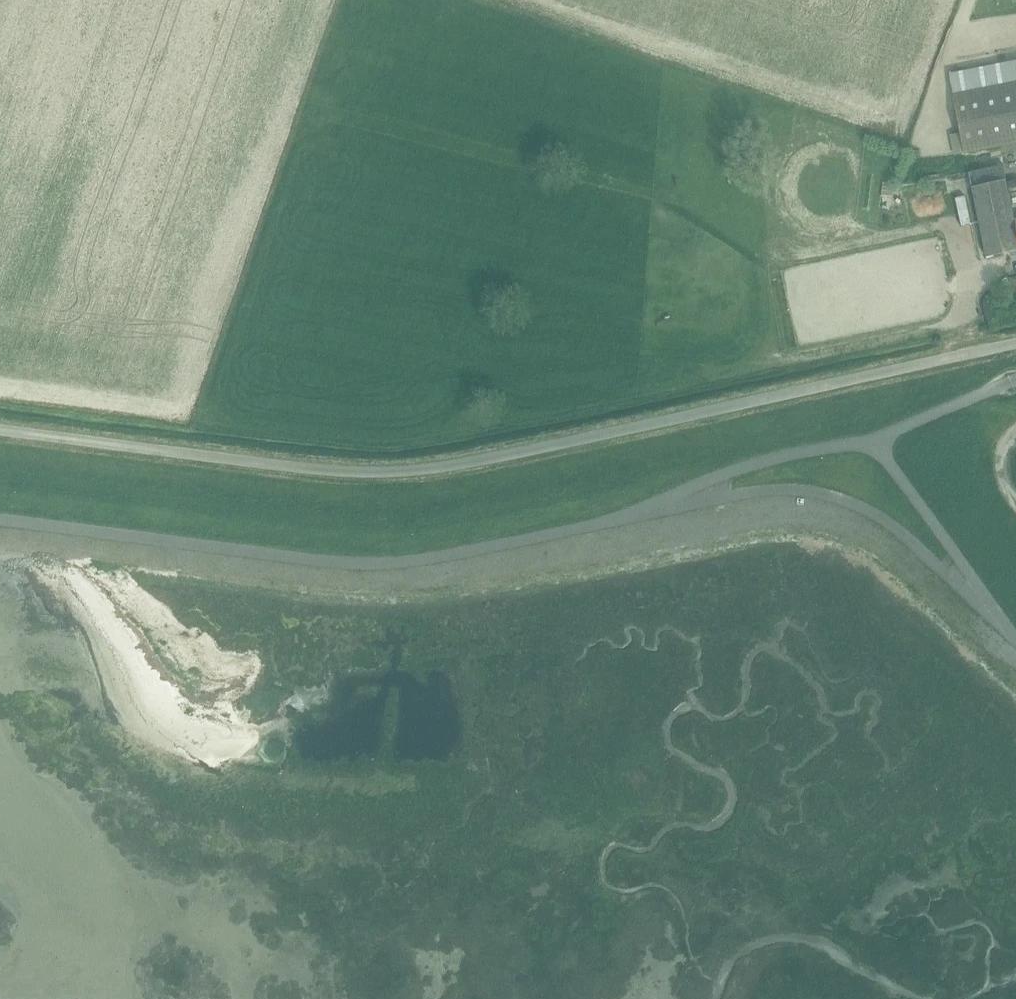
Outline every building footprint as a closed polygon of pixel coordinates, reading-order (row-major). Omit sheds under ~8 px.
[(949,73),(965,152),(1015,142),(1015,59),(949,73)] [(1014,217),(1001,155),(968,162),(986,254),(1015,248),(1015,217),(1014,217)]
